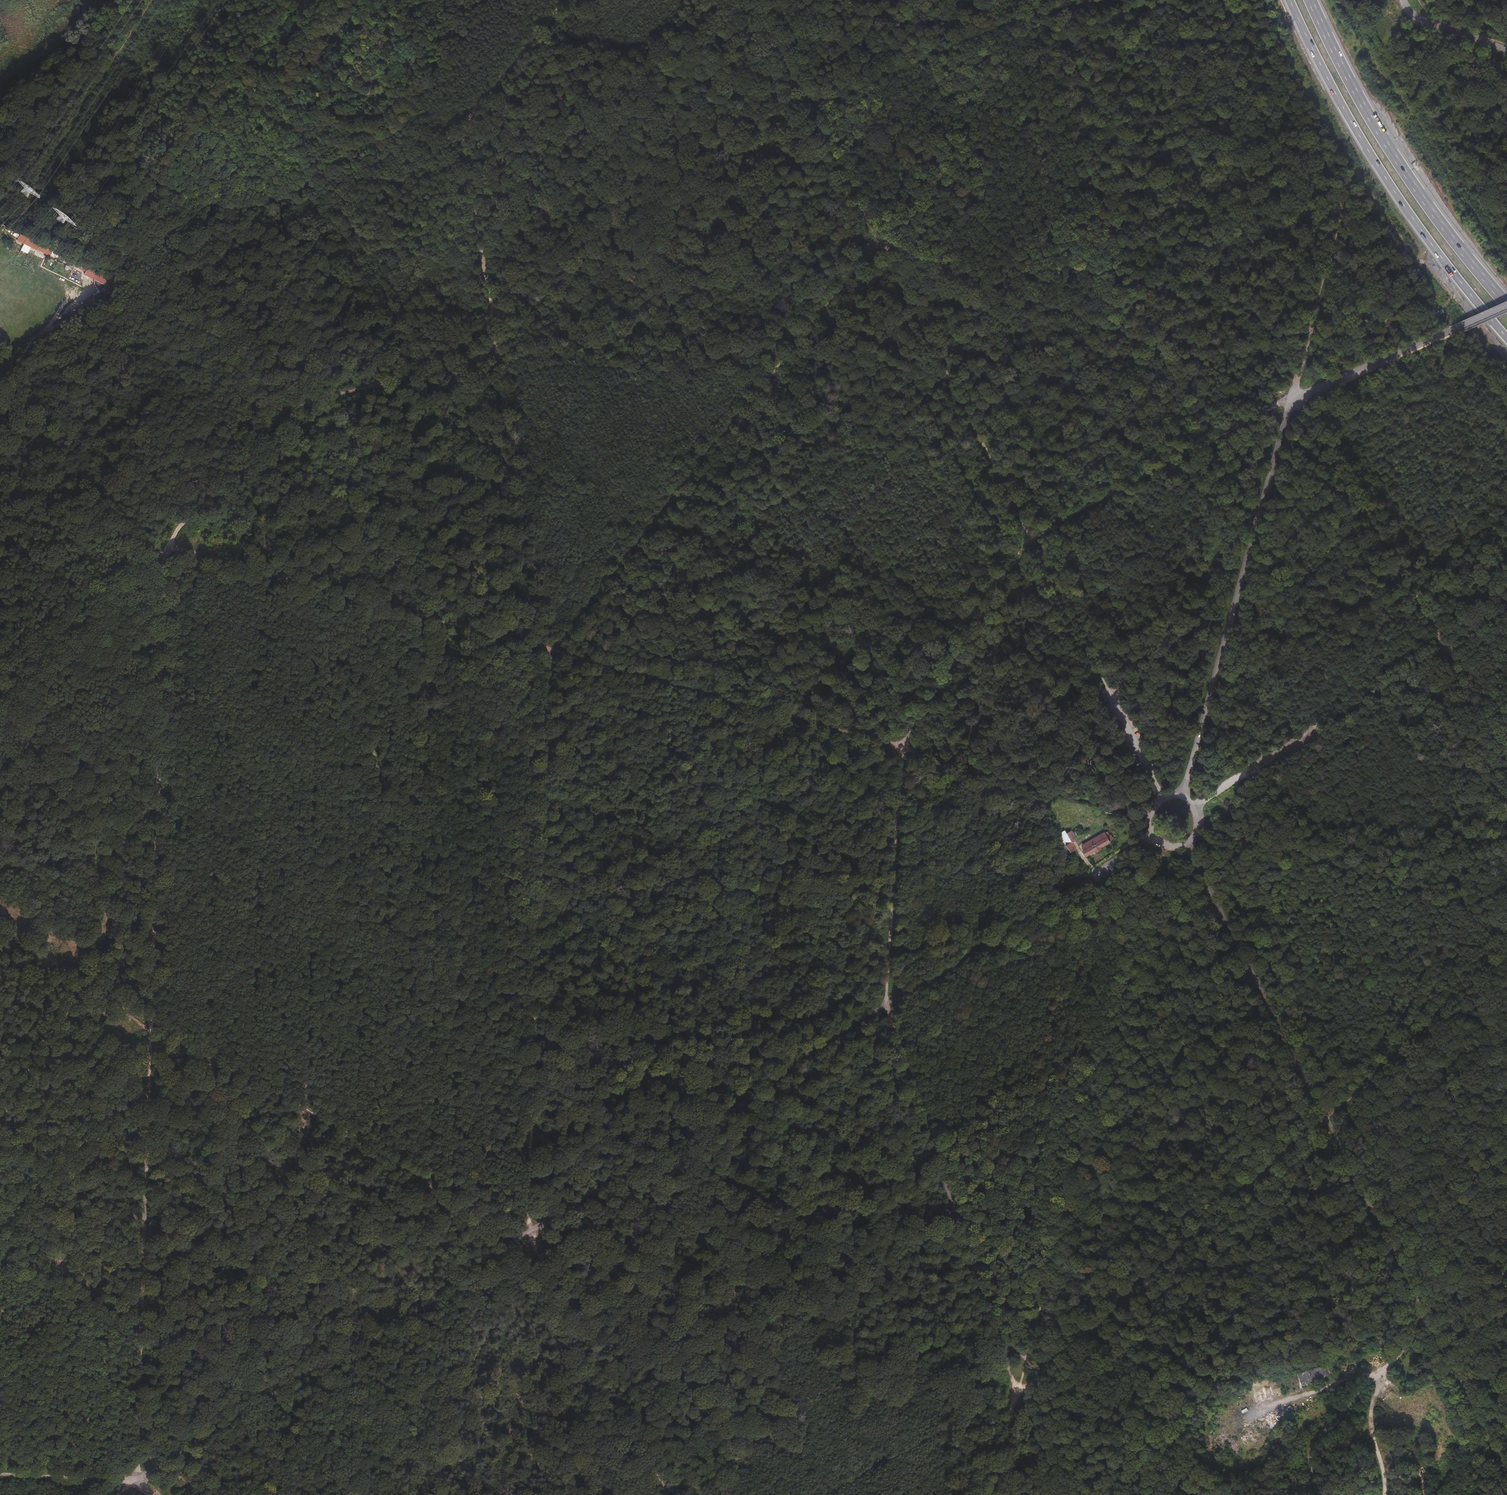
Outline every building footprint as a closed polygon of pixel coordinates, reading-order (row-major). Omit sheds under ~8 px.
[(51,252),(19,235),(17,240),(49,256),(51,252)] [(38,270),(43,259),(31,254),(26,265),(38,270)] [(76,308),(79,315),(116,285),(61,257),(59,261),(68,266),(68,268),(81,275),(94,282),(92,286),(90,290),(95,295),(76,308)] [(79,279),(92,286),(94,282),(81,275),(79,279)] [(1065,846),(1072,842),(1067,834),(1065,830),(1058,834),(1065,846)] [(1072,842),(1077,839),(1072,831),(1067,834),(1072,842)] [(1110,842),(1104,832),(1082,845),(1087,855),(1094,851),(1095,854),(1103,849),(1101,847),(1110,842)] [(1071,853),(1077,850),(1072,842),(1066,846),(1071,853)] [(1330,1377),(1325,1364),(1294,1374),(1299,1388),(1330,1377)]
